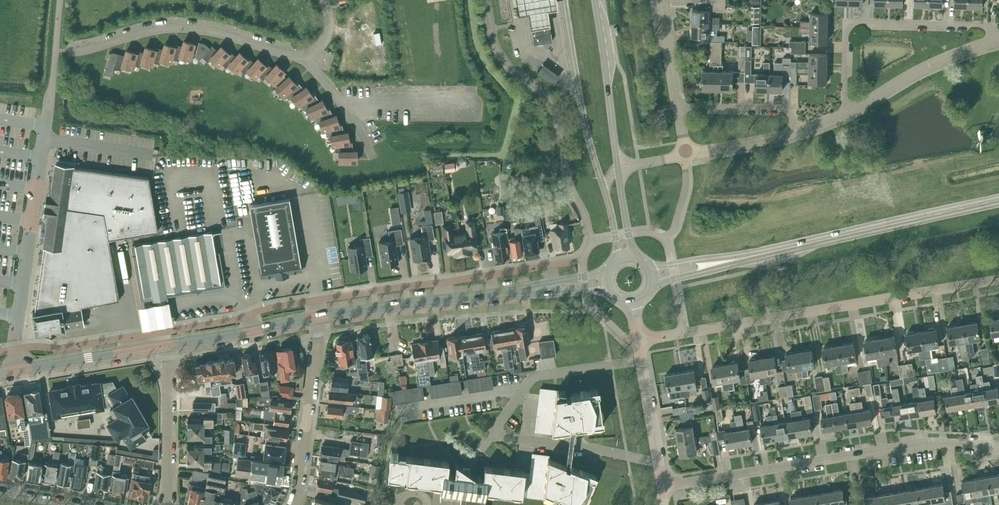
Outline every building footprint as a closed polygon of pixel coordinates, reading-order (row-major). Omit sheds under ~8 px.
[(520,15),(530,13),(532,25),(551,22),(549,9),(558,8),(557,0),(518,0),(520,15)] [(752,6),(751,23),(760,23),(760,7),(752,6)] [(693,9),(692,23),(720,24),(720,17),(709,17),(710,10),(693,9)] [(800,27),(828,28),(828,13),(811,13),(811,21),(800,21),(800,27)] [(549,23),(531,26),(532,29),(534,44),(552,41),(549,23)] [(719,29),(720,24),(692,23),(692,36),(709,36),(709,29),(719,29)] [(810,41),(827,41),(828,29),(828,28),(800,27),(800,32),(811,33),(810,41)] [(184,41),(183,46),(180,56),(190,59),(195,44),(184,41)] [(210,48),(205,44),(200,43),(200,42),(199,42),(195,56),(199,60),(203,56),(202,56),(210,48)] [(704,70),(703,89),(719,89),(720,65),(721,65),(721,64),(722,42),(710,42),(710,64),(714,64),(714,70),(704,70)] [(171,62),(172,59),(175,47),(165,44),(163,49),(161,59),(171,62)] [(179,61),(180,56),(183,46),(176,44),(175,47),(172,59),(179,61)] [(208,62),(211,58),(218,50),(212,45),(210,48),(202,56),(203,56),(208,62)] [(220,64),(221,63),(229,53),(221,46),(220,48),(218,50),(211,58),(218,65),(220,64)] [(152,65),(153,62),(156,50),(146,47),(144,52),(142,63),(152,65)] [(160,64),(161,59),(163,49),(156,47),(156,50),(153,62),(160,64)] [(133,69),(134,65),(137,53),(127,50),(125,55),(123,66),(133,69)] [(141,67),(142,63),(144,52),(137,50),(137,53),(134,65),(141,67)] [(227,68),(229,64),(236,56),(231,51),(229,53),(221,63),(227,68)] [(237,71),(240,68),(247,59),(240,52),(236,56),(229,64),(237,71)] [(118,54),(114,53),(110,53),(104,73),(112,76),(115,68),(114,68),(118,54)] [(122,70),(123,66),(125,55),(118,53),(118,54),(114,68),(115,68),(122,70)] [(810,62),(797,62),(797,68),(827,68),(827,54),(810,53),(810,62)] [(245,73),(248,70),(255,62),(249,57),(247,59),(240,68),(245,73)] [(783,76),(791,76),(791,68),(791,62),(791,57),(783,57),(783,62),(775,62),(774,71),(775,71),(775,74),(770,73),(769,90),(783,91),(783,76)] [(255,77),(258,74),(266,65),(258,58),(255,62),(248,70),(255,77)] [(756,90),(769,90),(770,73),(770,61),(764,61),(764,73),(751,73),(752,59),(746,59),(745,81),(757,82),(756,90)] [(827,82),(827,68),(797,68),(797,62),(791,62),(791,68),(791,76),(791,81),(797,81),(797,73),(810,73),(810,82),(827,82)] [(263,79),(266,76),(273,68),(268,63),(266,65),(258,74),(263,79)] [(274,83),(282,74),(285,71),(277,64),(273,68),(266,76),(274,83)] [(543,64),(537,72),(554,84),(560,75),(543,64)] [(720,65),(719,89),(733,89),(734,71),(724,70),(724,64),(721,64),(721,65),(720,65)] [(274,83),(278,86),(286,78),(282,74),(274,83)] [(283,96),(285,94),(296,83),(289,76),(286,78),(278,86),(276,88),(283,96)] [(292,97),(304,88),(298,82),(296,83),(285,94),(289,99),(292,97)] [(300,104),(312,95),(307,87),(304,88),(292,97),(298,106),(300,104)] [(307,108),(320,101),(314,94),(312,95),(300,104),(303,110),(307,108)] [(313,116),(327,109),(322,100),(320,101),(307,108),(311,117),(313,116)] [(319,121),(333,116),(329,108),(327,109),(313,116),(316,122),(319,121)] [(324,130),(339,125),(336,115),(333,116),(319,121),(322,131),(324,130)] [(330,136),(345,133),(342,124),(339,125),(324,130),(326,136),(330,136)] [(334,145),(349,142),(348,132),(345,133),(330,136),(332,146),(334,145)] [(988,139),(988,138),(988,137),(988,136),(987,135),(986,134),(984,134),(983,134),(981,134),(980,134),(979,135),(978,137),(978,138),(978,140),(979,141),(981,142),(982,143),(984,143),(985,142),(986,142),(987,141),(988,140),(988,139)] [(339,151),(354,151),(352,142),(349,142),(334,145),(335,152),(339,151)] [(354,151),(339,151),(339,162),(357,161),(357,151),(354,151)] [(456,170),(454,162),(444,163),(445,172),(456,170)] [(73,167),(74,166),(55,164),(55,165),(52,186),(51,197),(49,208),(45,239),(44,246),(40,274),(35,313),(33,314),(36,334),(46,332),(47,333),(55,332),(55,331),(65,329),(65,328),(83,325),(80,307),(119,300),(109,239),(158,231),(149,178),(73,167)] [(561,198),(560,190),(544,192),(545,200),(561,198)] [(406,212),(404,202),(409,201),(408,191),(398,193),(401,213),(406,212)] [(300,259),(299,260),(289,199),(290,198),(289,198),(250,205),(260,266),(262,277),(276,275),(276,277),(288,275),(288,273),(302,270),(300,259)] [(426,225),(432,224),(433,224),(431,209),(424,210),(426,225)] [(436,224),(444,223),(442,210),(434,211),(436,224)] [(468,232),(460,233),(463,252),(472,251),(471,249),(476,248),(474,235),(476,235),(473,221),(466,222),(468,232)] [(568,246),(566,229),(567,228),(566,222),(558,224),(559,230),(550,231),(550,236),(552,235),(554,248),(568,246)] [(414,260),(430,257),(427,239),(434,238),(432,224),(426,225),(421,225),(423,236),(411,238),(414,260)] [(447,239),(448,252),(454,251),(454,254),(463,252),(460,233),(452,234),(450,224),(444,225),(446,240),(447,239)] [(521,228),(522,234),(525,253),(539,251),(538,240),(544,239),(541,225),(535,226),(521,228)] [(509,256),(506,238),(508,238),(506,227),(499,228),(500,232),(491,233),(492,234),(490,235),(489,236),(490,239),(491,240),(493,240),(495,253),(494,253),(495,259),(503,258),(503,257),(509,256)] [(509,240),(511,255),(523,253),(520,238),(522,238),(520,227),(514,228),(515,239),(509,240)] [(379,242),(383,265),(398,263),(395,245),(404,243),(401,228),(388,230),(390,240),(379,242)] [(212,232),(135,245),(144,296),(152,295),(153,299),(153,301),(168,298),(168,296),(167,292),(221,283),(215,253),(212,232)] [(348,247),(352,270),(367,268),(365,256),(373,254),(370,237),(360,238),(361,245),(348,247)] [(174,319),(169,297),(139,302),(143,325),(174,319)] [(993,319),(991,319),(993,334),(998,333),(998,318),(993,319)] [(973,339),(981,338),(978,321),(963,324),(968,356),(975,355),(973,339)] [(518,344),(519,347),(521,360),(527,359),(524,343),(530,342),(527,325),(526,325),(525,324),(521,325),(520,326),(519,326),(515,327),(518,344)] [(964,361),(969,360),(968,356),(963,324),(948,326),(951,343),(959,342),(962,357),(963,357),(964,361)] [(514,367),(513,360),(512,355),(511,345),(518,344),(515,327),(509,328),(509,329),(504,330),(508,356),(510,368),(514,367)] [(921,331),(925,358),(928,372),(942,369),(943,370),(949,369),(947,356),(938,358),(939,361),(932,362),(931,357),(929,347),(939,345),(936,328),(935,329),(935,327),(928,328),(928,330),(921,331)] [(502,347),(504,356),(506,368),(510,368),(508,356),(504,330),(499,331),(498,330),(494,330),(493,332),(492,332),(492,336),(489,336),(491,348),(494,348),(502,347)] [(925,358),(921,331),(915,332),(914,330),(908,332),(908,333),(907,333),(910,350),(920,348),(921,351),(918,352),(920,359),(925,358)] [(359,374),(360,379),(369,380),(368,372),(367,365),(365,355),(373,354),(370,335),(370,332),(362,333),(363,336),(357,337),(359,348),(357,348),(359,356),(357,356),(357,359),(356,359),(359,374)] [(484,360),(480,360),(478,350),(486,349),(487,355),(490,354),(487,338),(485,339),(484,333),(482,333),(481,333),(477,333),(476,334),(472,335),(477,368),(480,367),(480,366),(485,365),(484,360)] [(466,335),(460,336),(463,353),(470,352),(472,362),(473,367),(476,367),(477,368),(472,335),(467,336),(466,335)] [(895,335),(880,338),(884,365),(890,364),(888,357),(889,356),(889,353),(898,352),(895,335)] [(466,372),(464,363),(463,353),(460,336),(455,337),(454,336),(450,337),(449,338),(448,338),(450,355),(458,354),(460,364),(461,373),(466,372)] [(878,366),(884,365),(880,338),(865,340),(868,357),(879,355),(879,358),(877,359),(878,366)] [(348,373),(347,378),(355,379),(360,380),(360,379),(359,374),(356,359),(355,359),(351,340),(345,341),(345,340),(343,339),(338,340),(338,342),(336,342),(340,366),(349,365),(349,372),(348,373)] [(556,355),(553,339),(538,341),(541,357),(556,355)] [(429,340),(424,341),(430,375),(435,374),(432,358),(439,357),(440,361),(446,361),(444,351),(446,350),(446,347),(443,347),(438,347),(437,340),(436,341),(435,340),(429,341),(429,340)] [(430,375),(424,341),(419,342),(420,342),(414,343),(413,344),(412,344),(413,352),(409,357),(414,360),(415,369),(418,370),(418,372),(416,375),(418,386),(431,384),(429,375),(430,375)] [(853,343),(838,345),(843,372),(848,371),(847,364),(845,364),(844,361),(856,359),(853,343)] [(837,373),(843,372),(838,345),(823,348),(826,364),(838,362),(838,365),(836,366),(837,373)] [(279,359),(274,360),(276,371),(277,376),(277,378),(280,378),(280,379),(290,378),(289,368),(296,367),(296,363),(299,363),(298,354),(293,354),(292,347),(283,349),(277,350),(277,351),(279,359)] [(984,363),(990,362),(988,347),(981,348),(984,363)] [(263,373),(276,371),(274,360),(273,350),(260,353),(263,373)] [(811,350),(799,352),(803,376),(808,375),(807,367),(814,365),(811,350)] [(798,377),(803,376),(799,352),(787,354),(789,369),(796,368),(798,377)] [(252,359),(251,354),(242,356),(245,374),(252,373),(254,383),(259,382),(255,358),(252,359)] [(953,355),(947,356),(949,369),(956,368),(953,355)] [(775,356),(762,358),(766,383),(772,382),(770,373),(778,371),(775,356)] [(224,358),(215,360),(220,385),(232,383),(231,374),(236,373),(233,359),(224,360),(224,358)] [(762,358),(750,360),(751,368),(745,369),(747,383),(754,382),(753,376),(760,375),(761,380),(761,383),(766,383),(762,358)] [(197,374),(194,375),(195,380),(201,379),(202,384),(205,384),(205,387),(210,386),(210,388),(208,388),(210,401),(222,402),(220,385),(215,360),(207,361),(207,363),(196,365),(197,374)] [(738,362),(725,364),(730,389),(735,388),(733,379),(740,378),(741,384),(747,383),(745,369),(739,370),(738,362)] [(908,376),(914,375),(912,362),(906,364),(908,376)] [(730,389),(725,364),(713,366),(715,382),(723,381),(725,390),(726,396),(731,395),(730,389)] [(900,377),(907,376),(905,364),(898,365),(900,377)] [(695,369),(680,372),(685,396),(691,395),(691,393),(690,387),(696,385),(698,385),(695,369)] [(870,369),(864,370),(866,383),(873,382),(870,369)] [(866,383),(864,370),(858,371),(860,384),(866,383)] [(667,375),(665,376),(666,381),(668,381),(670,390),(669,390),(670,397),(678,396),(678,397),(685,396),(680,372),(667,374),(667,375)] [(930,387),(936,386),(934,374),(928,375),(930,387)] [(972,391),(974,405),(987,402),(984,382),(982,374),(976,375),(978,383),(979,390),(972,391)] [(493,388),(491,376),(467,379),(469,392),(493,388)] [(815,377),(817,391),(825,390),(822,376),(815,377)] [(822,376),(825,390),(831,389),(829,376),(823,377),(822,376)] [(348,384),(354,384),(355,379),(347,378),(331,377),(330,388),(347,390),(348,384)] [(945,396),(948,409),(961,407),(956,379),(956,377),(950,378),(952,387),(951,387),(952,395),(945,396)] [(965,393),(964,385),(963,377),(956,379),(961,407),(974,405),(972,391),(965,393)] [(259,381),(262,397),(270,397),(268,382),(267,380),(259,381)] [(461,393),(459,380),(430,385),(432,397),(461,393)] [(145,423),(147,422),(131,395),(129,396),(122,385),(117,389),(112,381),(100,383),(99,382),(80,385),(79,382),(69,384),(69,385),(70,387),(50,391),(54,416),(103,408),(103,407),(110,405),(111,407),(116,417),(108,421),(117,436),(123,432),(131,446),(152,434),(145,423)] [(987,402),(998,400),(998,393),(998,387),(991,388),(990,381),(984,382),(987,402)] [(244,382),(235,383),(237,397),(246,397),(244,382)] [(886,382),(880,383),(873,384),(876,396),(882,395),(881,389),(887,388),(886,382)] [(882,406),(884,420),(897,417),(891,382),(891,383),(891,387),(893,396),(888,397),(888,396),(881,397),(883,406),(882,406)] [(891,382),(897,417),(910,415),(908,402),(901,403),(898,387),(897,387),(893,382),(891,382)] [(865,384),(867,396),(873,395),(871,383),(865,384)] [(918,386),(923,413),(936,411),(934,396),(927,397),(925,386),(924,387),(923,383),(918,384),(918,386)] [(792,384),(786,385),(788,396),(794,395),(792,384)] [(280,396),(286,396),(292,397),(294,386),(293,386),(279,385),(280,396)] [(778,386),(780,398),(775,398),(775,399),(781,398),(781,397),(782,397),(782,398),(788,397),(788,396),(786,385),(778,386)] [(424,398),(422,386),(392,391),(394,403),(424,398)] [(908,402),(910,415),(923,413),(918,386),(912,387),(915,401),(908,402)] [(602,424),(604,423),(603,418),(602,418),(598,394),(600,394),(599,388),(580,391),(580,392),(570,393),(570,395),(566,396),(565,391),(540,388),(535,431),(551,433),(552,430),(585,426),(585,427),(603,424),(602,424)] [(702,389),(704,402),(710,401),(708,388),(702,389)] [(32,438),(32,440),(52,440),(51,436),(47,411),(43,411),(39,389),(31,390),(32,391),(25,392),(30,419),(33,438),(32,438)] [(328,399),(328,400),(357,403),(358,403),(359,402),(360,402),(361,401),(361,400),(361,397),(358,396),(358,394),(330,391),(329,393),(329,392),(327,393),(327,397),(328,399)] [(32,440),(32,438),(33,438),(30,419),(25,420),(21,394),(16,395),(14,393),(8,394),(6,397),(10,419),(13,422),(18,421),(19,427),(24,426),(24,428),(23,428),(25,445),(30,445),(30,441),(30,440),(32,440)] [(820,393),(813,395),(816,410),(823,408),(820,393)] [(714,409),(715,409),(722,408),(721,408),(718,395),(712,396),(714,409)] [(811,395),(804,396),(807,408),(813,407),(811,395)] [(382,396),(382,398),(381,408),(391,409),(392,396),(382,396)] [(264,408),(263,409),(275,410),(290,412),(291,402),(272,399),(272,397),(270,397),(262,397),(259,397),(259,401),(264,402),(264,408)] [(856,402),(860,424),(872,422),(870,408),(863,409),(862,401),(856,402)] [(209,402),(193,402),(193,410),(209,410),(209,402)] [(838,402),(832,403),(836,428),(848,426),(846,413),(839,414),(838,402)] [(846,413),(848,426),(860,424),(856,402),(850,403),(851,412),(846,413)] [(822,417),(824,430),(836,428),(832,403),(826,404),(828,416),(822,417)] [(342,410),(353,412),(357,412),(363,412),(363,407),(328,404),(327,409),(326,410),(325,413),(326,414),(326,416),(341,417),(342,410)] [(759,404),(753,405),(755,419),(761,418),(759,404)] [(679,406),(673,407),(674,414),(681,413),(687,412),(687,406),(686,405),(679,406)] [(722,408),(715,409),(718,421),(724,420),(722,408)] [(288,426),(290,414),(275,412),(275,410),(263,409),(263,410),(262,409),(261,417),(263,417),(274,419),(274,424),(288,426)] [(377,409),(376,420),(388,421),(389,417),(390,417),(391,410),(377,409)] [(796,411),(800,434),(812,432),(810,417),(802,418),(801,410),(796,411)] [(188,429),(204,429),(204,424),(213,424),(213,422),(222,422),(222,411),(209,411),(209,417),(203,417),(203,418),(200,418),(200,419),(188,419),(188,429)] [(687,412),(681,413),(682,420),(684,427),(676,429),(678,441),(695,438),(693,426),(692,418),(695,418),(693,411),(687,412)] [(786,421),(788,436),(800,434),(796,411),(791,412),(793,420),(786,421)] [(736,421),(740,444),(752,442),(751,434),(756,434),(753,420),(747,421),(748,428),(743,429),(743,427),(744,426),(742,414),(735,415),(736,421)] [(772,415),(776,438),(788,436),(786,421),(778,423),(777,414),(772,415)] [(761,426),(764,440),(776,438),(772,415),(767,416),(769,424),(761,426)] [(261,430),(262,430),(261,436),(286,439),(287,438),(288,437),(289,432),(287,431),(288,428),(268,425),(268,423),(254,421),(253,428),(261,429),(261,430)] [(721,442),(727,441),(728,446),(740,444),(736,421),(731,422),(732,430),(726,431),(726,429),(719,430),(720,433),(721,442)] [(204,433),(204,429),(188,429),(187,439),(200,439),(203,439),(203,440),(217,440),(217,435),(213,435),(213,433),(204,433)] [(224,442),(228,442),(231,442),(234,442),(234,441),(234,429),(225,429),(224,442)] [(695,438),(678,441),(681,455),(682,454),(682,456),(683,457),(688,456),(689,455),(689,453),(697,452),(696,444),(711,441),(714,455),(721,453),(717,431),(710,432),(711,436),(695,438)] [(378,435),(377,444),(385,445),(386,436),(378,435)] [(51,436),(52,440),(93,443),(100,444),(100,443),(118,444),(118,440),(51,436)] [(286,445),(285,445),(286,439),(261,436),(261,437),(266,437),(265,442),(263,457),(284,460),(286,445)] [(321,456),(345,459),(345,455),(349,455),(349,453),(367,456),(369,442),(350,440),(349,448),(322,444),(321,456)] [(235,441),(232,456),(238,457),(240,457),(245,458),(247,443),(242,442),(235,441)] [(100,444),(93,443),(92,447),(90,457),(98,459),(100,444)] [(187,445),(187,455),(204,455),(204,450),(220,450),(220,443),(204,443),(203,444),(201,444),(201,445),(187,445)] [(27,461),(27,458),(28,458),(30,446),(29,450),(29,454),(28,454),(20,453),(19,460),(12,459),(9,476),(18,477),(18,476),(22,477),(25,461),(27,461)] [(115,453),(116,453),(121,454),(159,460),(159,448),(153,448),(152,454),(117,448),(116,453),(116,452),(115,453)] [(596,476),(580,469),(580,470),(548,458),(549,455),(532,453),(530,471),(485,466),(483,477),(476,476),(456,462),(449,461),(397,455),(398,449),(391,448),(388,479),(442,485),(441,491),(441,492),(440,504),(484,504),(485,497),(486,491),(552,499),(554,494),(558,495),(557,497),(567,501),(567,502),(573,504),(586,504),(585,504),(594,481),(595,481),(597,476),(596,476)] [(7,476),(9,460),(8,460),(7,459),(4,459),(3,459),(1,459),(2,450),(0,450),(0,474),(7,476)] [(43,480),(44,481),(49,482),(50,481),(54,481),(59,451),(54,450),(52,463),(45,462),(42,479),(43,480)] [(70,451),(69,455),(68,458),(67,463),(60,462),(57,482),(61,483),(62,484),(66,485),(67,484),(69,484),(72,464),(74,464),(76,456),(76,452),(70,451)] [(116,453),(115,453),(115,454),(108,453),(106,463),(114,464),(116,453)] [(116,453),(114,464),(113,469),(113,471),(109,492),(116,493),(116,494),(125,495),(128,476),(120,475),(121,471),(119,470),(121,460),(120,460),(121,454),(116,453)] [(204,455),(187,455),(187,465),(201,465),(201,466),(203,466),(203,467),(211,467),(211,472),(221,473),(221,461),(213,461),(213,460),(204,460),(204,455)] [(281,480),(283,463),(245,458),(240,457),(238,457),(236,475),(281,480)] [(344,470),(353,472),(354,467),(345,465),(342,464),(336,463),(336,460),(320,458),(319,466),(344,470)] [(29,461),(26,479),(40,481),(42,464),(29,461)] [(229,474),(231,463),(223,462),(221,473),(229,474)] [(95,488),(95,490),(101,491),(102,489),(103,490),(103,488),(108,489),(111,471),(111,469),(110,467),(108,466),(103,465),(101,463),(98,465),(97,471),(94,488),(95,488)] [(71,486),(83,488),(86,466),(75,464),(71,486)] [(372,464),(370,475),(378,477),(380,465),(372,464)] [(319,466),(318,475),(334,478),(335,473),(341,474),(341,475),(352,477),(352,476),(359,477),(360,473),(353,472),(344,470),(319,466)] [(209,472),(194,469),(192,478),(202,480),(201,486),(192,484),(189,484),(187,494),(190,494),(188,504),(189,504),(202,504),(209,472)] [(138,495),(138,497),(147,499),(150,481),(149,481),(150,475),(133,472),(130,489),(133,490),(133,494),(138,495)] [(220,475),(209,472),(202,504),(239,504),(240,501),(224,497),(226,486),(224,486),(226,476),(220,475)] [(990,492),(991,492),(997,491),(998,497),(998,474),(988,476),(989,486),(990,492)] [(988,476),(975,478),(979,500),(982,500),(982,502),(992,500),(991,492),(990,492),(989,486),(988,476)] [(330,494),(351,499),(365,502),(366,494),(332,487),(333,480),(318,477),(316,489),(331,491),(330,494)] [(975,478),(962,480),(966,502),(974,501),(974,504),(983,504),(982,502),(982,500),(979,500),(975,478)] [(266,504),(271,504),(273,502),(274,502),(277,498),(276,497),(280,491),(271,486),(254,483),(257,491),(263,495),(261,499),(263,503),(266,504)] [(943,484),(930,486),(934,504),(940,504),(939,502),(945,501),(944,498),(946,498),(943,484)] [(240,501),(239,504),(243,504),(261,504),(256,490),(249,492),(248,488),(243,486),(240,501)] [(920,503),(921,504),(934,504),(930,486),(918,488),(920,503)] [(918,488),(905,490),(908,504),(914,504),(920,503),(918,488)] [(830,491),(832,504),(838,504),(845,502),(843,489),(830,491)] [(905,490),(893,492),(895,504),(908,504),(905,490)] [(830,491),(817,494),(819,504),(832,504),(830,491)] [(880,495),(882,504),(895,504),(893,492),(880,495)] [(804,496),(805,504),(819,504),(817,494),(804,496)] [(880,495),(867,497),(868,504),(882,504),(880,495)] [(804,496),(790,498),(792,504),(805,504),(804,496)]
